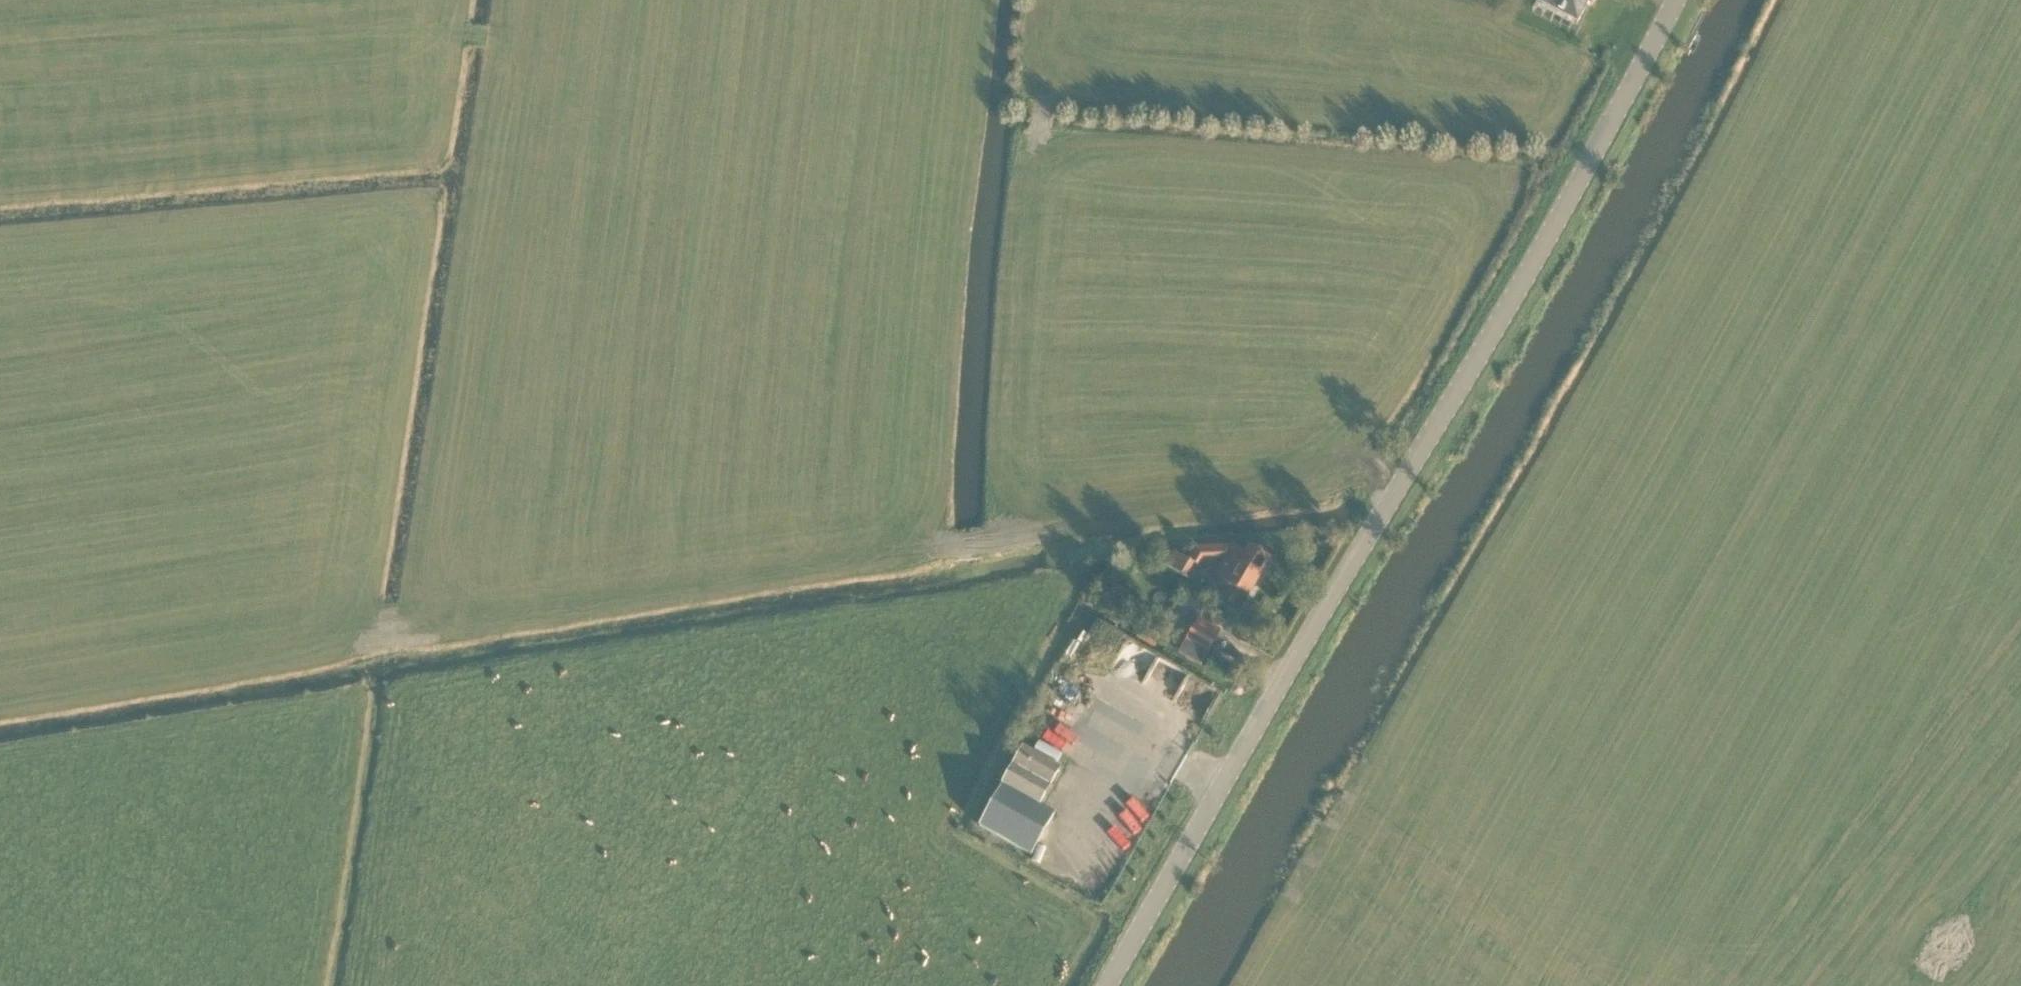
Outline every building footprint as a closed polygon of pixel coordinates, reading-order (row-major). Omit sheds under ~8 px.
[(1576,26),(1586,6),(1590,9),(1595,0),(1541,0),(1538,6),(1576,26)] [(1271,559),(1250,546),(1245,554),(1233,547),(1216,576),(1228,583),(1228,584),(1249,596),(1271,559)] [(1192,560),(1175,551),(1167,566),(1184,575),(1192,560)] [(1208,653),(1219,634),(1197,621),(1185,640),(1208,653)] [(1069,755),(1078,735),(1056,724),(1046,744),(1069,755)] [(1002,784),(1039,804),(1059,768),(1023,748),(1002,784)] [(1039,804),(1002,784),(979,825),(1031,855),(1055,813),(1039,804)]
